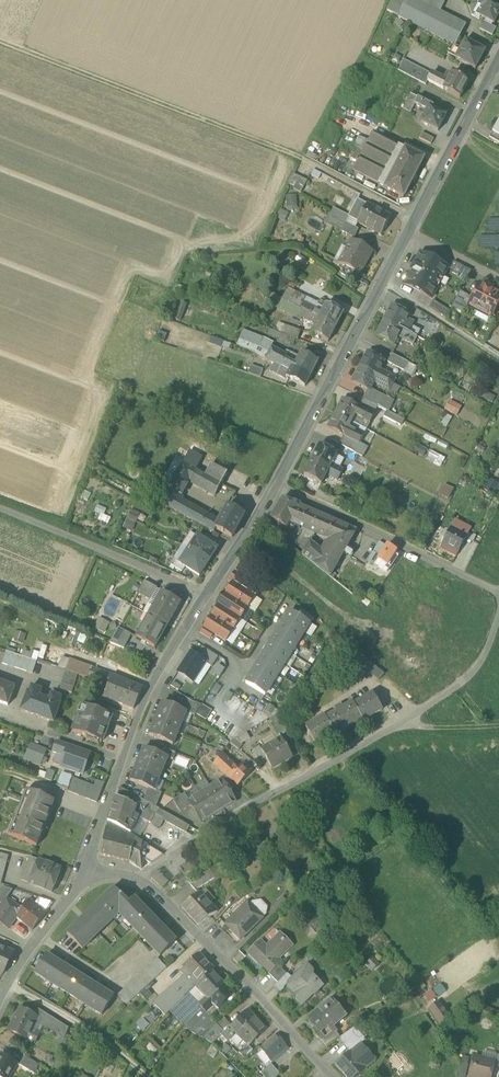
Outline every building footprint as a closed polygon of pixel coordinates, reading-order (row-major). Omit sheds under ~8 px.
[(455,46),(466,25),(440,12),(445,2),(441,0),(393,0),(387,11),(415,25),(455,46)] [(481,6),(484,7),(482,10),(478,8),(475,14),(480,17),(485,19),(493,23),(494,24),(498,15),(498,6),(488,0),(487,1),(485,0),(484,0),(481,6)] [(479,19),(480,17),(475,14),(478,8),(482,10),(484,7),(481,6),(477,4),(468,6),(471,15),(479,19)] [(479,29),(492,36),(497,28),(492,25),(493,23),(485,19),(479,29)] [(469,66),(475,69),(485,50),(465,39),(455,58),(462,62),(461,62),(469,66)] [(428,81),(432,73),(404,59),(398,70),(426,84),(428,81)] [(432,73),(428,81),(460,98),(468,82),(452,73),(451,76),(446,73),(443,79),(432,73)] [(418,97),(416,101),(414,104),(417,106),(420,107),(424,101),(418,97)] [(420,107),(427,111),(429,106),(433,108),(434,106),(424,101),(420,107)] [(446,115),(433,108),(429,106),(427,111),(421,122),(438,131),(446,115)] [(368,141),(362,152),(358,161),(352,171),(385,187),(405,149),(373,132),(368,141)] [(493,132),(489,139),(498,144),(498,136),(493,132)] [(422,138),(431,143),(434,138),(424,133),(422,138)] [(357,149),(362,152),(368,141),(363,138),(357,149)] [(384,188),(404,198),(424,158),(405,148),(405,149),(385,187),(384,188)] [(357,149),(352,158),(358,161),(362,152),(357,149)] [(352,171),(358,161),(352,158),(347,168),(352,171)] [(289,185),(295,187),(300,178),(294,175),(289,185)] [(293,190),(301,193),(307,181),(300,177),(300,178),(295,187),(293,190)] [(287,210),(298,210),(297,195),(287,195),(287,210)] [(348,217),(358,222),(367,204),(357,200),(349,217),(348,217)] [(390,216),(367,204),(358,222),(358,223),(381,235),(390,216)] [(345,223),(355,228),(358,223),(358,222),(348,217),(349,217),(334,209),(331,215),(336,217),(342,221),(345,223)] [(281,210),(278,217),(285,220),(288,212),(281,210)] [(336,217),(331,215),(329,213),(324,222),(332,226),(336,217)] [(332,226),(341,231),(345,223),(342,221),(336,217),(332,226)] [(355,228),(345,223),(341,231),(354,238),(358,229),(355,228)] [(359,274),(360,275),(365,264),(364,263),(371,250),(352,240),(347,249),(349,250),(341,265),(345,267),(359,274)] [(335,261),(341,265),(349,250),(347,249),(342,246),(335,261)] [(404,285),(431,299),(437,288),(433,286),(438,276),(442,278),(448,267),(421,253),(414,266),(413,265),(410,271),(411,272),(404,285)] [(450,268),(467,278),(471,270),(453,261),(450,268)] [(341,274),(354,284),(359,274),(345,267),(341,274)] [(491,317),(497,305),(498,301),(498,294),(492,290),(493,290),(487,286),(486,287),(480,284),(473,298),(469,306),(491,317)] [(453,305),(463,311),(467,305),(471,297),(460,291),(458,295),(453,305)] [(282,299),(302,309),(304,304),(305,303),(286,293),(282,299)] [(295,322),(298,317),(278,307),(280,304),(270,299),(266,307),(295,322)] [(282,299),(280,304),(278,307),(298,317),(298,316),(302,309),(282,299)] [(318,299),(314,307),(322,312),(326,304),(318,299)] [(429,308),(447,319),(450,311),(433,301),(429,308)] [(182,302),(175,320),(180,322),(187,304),(182,302)] [(318,318),(322,312),(314,307),(305,303),(304,304),(302,309),(318,318)] [(343,313),(326,304),(322,312),(318,318),(336,327),(343,313)] [(392,305),(384,320),(401,329),(405,323),(409,314),(392,305)] [(298,316),(315,325),(318,318),(302,309),(298,316)] [(336,327),(318,318),(315,325),(311,333),(317,336),(315,338),(319,340),(320,337),(328,342),(336,327)] [(398,335),(401,329),(384,320),(376,335),(394,344),(398,335)] [(405,323),(401,329),(417,337),(420,331),(405,323)] [(280,333),(286,335),(296,339),(298,339),(300,333),(283,326),(280,333)] [(286,335),(280,333),(270,329),(268,335),(284,340),(286,335)] [(413,344),(417,337),(401,329),(398,335),(406,339),(405,340),(413,344)] [(159,331),(156,339),(164,342),(167,334),(159,331)] [(255,353),(274,363),(281,367),(281,366),(285,359),(287,355),(284,354),(271,347),(266,344),(268,340),(243,331),(237,346),(255,353)] [(294,344),(296,339),(286,335),(284,340),(294,344)] [(210,342),(221,347),(223,341),(212,337),(210,342)] [(229,350),(231,344),(223,341),(221,347),(229,350)] [(287,355),(285,359),(295,364),(299,357),(289,352),(287,355)] [(368,352),(360,367),(377,376),(380,369),(385,361),(368,352)] [(299,357),(295,364),(293,368),(292,368),(290,371),(287,377),(289,378),(305,387),(310,377),(318,361),(301,353),(299,357)] [(387,362),(404,370),(408,362),(392,354),(387,362)] [(285,359),(281,366),(290,371),(292,368),(293,368),(295,364),(285,359)] [(418,367),(408,362),(404,370),(403,372),(413,378),(418,367)] [(277,375),(281,367),(274,363),(270,371),(277,375)] [(249,374),(260,378),(263,369),(252,365),(249,374)] [(287,377),(290,371),(281,366),(281,367),(277,375),(288,381),(289,378),(287,377)] [(369,391),(374,382),(377,376),(360,367),(352,382),(367,390),(369,391)] [(377,376),(393,384),(396,377),(380,369),(377,376)] [(393,384),(377,376),(374,382),(389,390),(393,384)] [(400,388),(393,384),(389,390),(396,394),(400,388)] [(363,398),(381,407),(385,399),(369,391),(367,390),(363,398)] [(336,413),(352,422),(359,407),(343,399),(336,413)] [(359,407),(373,415),(377,406),(363,399),(359,407)] [(393,403),(385,399),(381,407),(386,410),(389,411),(393,403)] [(449,400),(444,410),(457,416),(462,407),(449,400)] [(373,415),(359,407),(352,422),(366,429),(374,415),(373,415)] [(383,416),(401,426),(404,420),(389,411),(386,410),(383,416)] [(344,436),(348,429),(352,422),(336,413),(328,428),(344,436)] [(348,429),(363,436),(366,429),(352,422),(348,429)] [(363,436),(348,429),(344,436),(358,443),(359,444),(360,442),(363,436)] [(339,444),(353,452),(358,443),(344,436),(339,444)] [(369,447),(360,442),(359,444),(358,443),(353,452),(363,457),(369,447)] [(418,444),(414,451),(423,457),(428,449),(418,444)] [(319,445),(312,460),(329,469),(332,464),(337,455),(337,454),(319,445)] [(441,466),(445,457),(431,450),(426,459),(441,466)] [(189,452),(183,463),(196,470),(202,459),(189,452)] [(345,459),(337,455),(332,464),(340,468),(345,459)] [(326,475),(329,469),(312,460),(304,475),(321,484),(326,475)] [(190,481),(196,470),(183,463),(177,474),(190,481)] [(211,464),(205,475),(208,477),(209,474),(216,478),(215,480),(221,484),(227,473),(211,464)] [(332,464),(329,469),(341,475),(344,470),(340,468),(332,464)] [(338,481),(341,475),(329,469),(326,475),(338,481)] [(203,474),(196,470),(190,481),(197,485),(203,474)] [(179,500),(190,481),(177,474),(166,493),(179,500)] [(197,485),(208,491),(215,480),(216,478),(209,474),(208,477),(205,475),(203,474),(197,485)] [(484,489),(494,495),(498,485),(498,482),(489,478),(484,489)] [(221,484),(215,480),(208,491),(215,495),(221,484)] [(440,494),(449,499),(454,489),(444,484),(440,494)] [(315,497),(333,506),(336,499),(318,490),(315,497)] [(174,510),(179,500),(166,493),(161,503),(174,510)] [(330,541),(326,549),(341,558),(356,530),(298,505),(298,506),(283,498),(270,518),(286,528),(292,520),(307,528),(304,533),(312,537),(315,532),(328,540),(330,541)] [(174,510),(181,514),(186,504),(179,500),(174,510)] [(181,514),(186,517),(192,507),(186,504),(181,514)] [(227,505),(218,522),(215,528),(216,529),(232,538),(245,514),(227,505)] [(197,510),(192,507),(186,517),(197,522),(199,518),(194,516),(197,510)] [(133,531),(140,512),(130,508),(123,527),(133,531)] [(214,532),(216,529),(215,528),(218,522),(202,513),(199,518),(197,522),(214,532)] [(456,519),(451,528),(451,529),(466,537),(466,536),(468,533),(471,527),(456,519)] [(451,549),(458,553),(466,538),(466,536),(466,537),(451,529),(451,528),(442,544),(443,545),(443,544),(451,548),(451,549)] [(475,537),(468,533),(466,536),(466,538),(473,542),(475,537)] [(205,534),(202,539),(213,546),(216,541),(205,534)] [(476,535),(475,537),(473,542),(478,545),(481,538),(476,535)] [(197,536),(180,563),(186,567),(199,576),(217,549),(213,546),(202,539),(197,536)] [(310,540),(307,547),(322,556),(326,549),(330,541),(328,540),(325,541),(321,549),(310,540)] [(373,551),(381,556),(387,546),(379,541),(373,551)] [(456,557),(458,553),(451,549),(451,548),(443,544),(443,545),(442,544),(440,549),(456,557)] [(378,560),(387,566),(395,553),(397,551),(388,545),(387,546),(381,556),(378,560)] [(330,577),(341,558),(326,549),(322,556),(307,547),(302,555),(330,577)] [(374,566),(378,560),(381,556),(373,551),(366,561),(374,566)] [(398,556),(395,553),(387,566),(390,568),(398,556)] [(186,567),(180,563),(174,559),(171,565),(182,572),(186,567)] [(378,560),(374,566),(372,569),(375,571),(378,569),(386,574),(390,568),(387,566),(378,560)] [(233,583),(239,587),(245,577),(235,571),(229,581),(233,583)] [(139,591),(151,597),(156,589),(144,582),(139,591)] [(233,583),(226,594),(248,608),(255,597),(239,587),(233,583)] [(154,607),(149,615),(167,625),(180,602),(162,592),(154,607)] [(226,594),(218,605),(240,619),(248,608),(226,594)] [(148,604),(144,612),(149,615),(154,607),(148,604)] [(218,605),(211,616),(233,630),(240,619),(218,605)] [(299,617),(310,623),(314,618),(308,613),(303,610),(299,617)] [(290,611),(284,622),(303,634),(310,623),(299,617),(290,611)] [(145,623),(149,615),(144,612),(139,620),(145,623)] [(155,647),(167,625),(149,615),(145,623),(137,638),(155,647)] [(98,616),(92,628),(104,634),(110,621),(98,616)] [(226,642),(233,630),(211,616),(204,628),(214,634),(226,642)] [(284,622),(278,632),(297,644),(303,634),(284,622)] [(110,643),(124,648),(131,634),(119,627),(110,643)] [(200,633),(211,639),(214,634),(204,628),(200,633)] [(278,632),(271,642),(291,654),(297,644),(278,632)] [(329,642),(379,680),(381,679),(385,673),(334,634),(329,642)] [(271,642),(265,652),(284,665),(291,654),(271,642)] [(202,647),(196,656),(206,663),(212,667),(218,658),(202,647)] [(2,664),(32,674),(36,661),(6,651),(2,664)] [(265,652),(259,663),(278,675),(284,665),(265,652)] [(206,663),(196,656),(190,653),(177,672),(193,682),(206,663)] [(72,660),(68,671),(78,675),(88,678),(92,667),(72,660)] [(259,663),(252,673),(272,685),(278,675),(259,663)] [(100,682),(108,685),(112,674),(92,667),(88,678),(100,682)] [(72,693),(78,675),(68,671),(66,671),(60,689),(72,693)] [(265,695),(272,685),(252,673),(246,683),(265,695)] [(133,708),(134,709),(143,688),(112,674),(108,685),(103,697),(133,708)] [(0,681),(0,703),(8,706),(15,687),(0,681)] [(32,687),(30,692),(40,696),(42,691),(32,687)] [(49,700),(40,696),(30,692),(28,692),(21,711),(54,723),(60,704),(61,704),(60,703),(49,700)] [(373,693),(354,704),(362,719),(363,720),(382,709),(373,693)] [(51,694),(49,700),(60,703),(62,698),(51,694)] [(184,697),(181,703),(198,711),(201,706),(191,702),(184,697)] [(163,702),(158,713),(182,723),(186,712),(187,712),(179,709),(163,702)] [(337,712),(326,718),(334,732),(335,734),(362,719),(354,704),(353,702),(342,709),(341,706),(335,709),(337,712)] [(196,714),(198,711),(181,703),(179,709),(187,712),(186,712),(195,716),(196,714)] [(198,711),(196,714),(207,722),(214,712),(203,703),(201,706),(198,711)] [(74,732),(101,742),(111,716),(85,706),(74,732)] [(158,713),(154,724),(178,734),(182,723),(158,713)] [(270,719),(280,736),(289,731),(279,714),(270,719)] [(315,743),(334,732),(326,718),(325,716),(306,727),(315,743)] [(173,745),(178,734),(154,724),(149,735),(173,745)] [(268,760),(272,767),(292,756),(282,738),(262,750),(268,760)] [(53,752),(58,754),(75,760),(79,749),(57,742),(53,752)] [(29,751),(44,757),(47,751),(31,745),(29,751)] [(251,752),(259,765),(268,760),(262,750),(260,747),(251,752)] [(144,748),(140,759),(163,769),(168,758),(168,757),(160,754),(144,748)] [(168,758),(173,760),(176,753),(163,748),(160,754),(168,757),(168,758)] [(79,749),(75,760),(58,754),(56,760),(63,763),(61,766),(74,771),(77,772),(80,773),(81,774),(83,774),(91,753),(79,749)] [(236,754),(243,760),(246,756),(239,750),(236,754)] [(214,764),(229,778),(238,769),(222,754),(214,764)] [(243,763),(252,772),(258,765),(246,756),(243,760),(242,762),(243,763)] [(140,759),(135,770),(159,780),(163,769),(140,759)] [(243,763),(238,769),(229,778),(237,786),(252,772),(243,763)] [(47,768),(44,778),(52,780),(55,771),(47,768)] [(154,790),(159,780),(135,770),(130,781),(148,788),(154,791),(154,790)] [(58,785),(68,788),(72,777),(62,773),(58,785)] [(222,780),(228,791),(237,785),(227,776),(221,780),(222,780)] [(67,790),(97,802),(105,783),(96,780),(94,786),(72,777),(68,788),(67,790)] [(222,780),(211,787),(224,808),(235,801),(228,791),(222,780)] [(190,799),(209,786),(205,781),(186,793),(190,799)] [(116,797),(137,806),(140,799),(120,787),(116,797)] [(211,787),(200,794),(213,815),(224,808),(211,787)] [(148,788),(146,794),(159,799),(162,793),(154,790),(154,791),(148,788)] [(11,836),(35,846),(53,800),(29,791),(11,836)] [(185,793),(179,797),(186,809),(191,805),(189,801),(185,793)] [(156,807),(159,799),(146,794),(144,800),(156,807)] [(202,822),(213,815),(200,794),(189,801),(191,805),(202,822)] [(108,821),(126,831),(134,813),(137,806),(116,797),(108,821)] [(181,812),(186,809),(179,797),(173,800),(181,812)] [(151,822),(156,814),(159,809),(140,799),(137,806),(134,813),(140,816),(140,817),(151,822)] [(190,827),(159,809),(156,814),(161,818),(187,832),(190,827)] [(140,816),(134,813),(126,831),(131,834),(140,817),(140,816)] [(151,822),(157,826),(161,818),(156,814),(151,822)] [(104,854),(130,861),(136,839),(107,823),(105,831),(102,854),(104,854)] [(130,861),(142,869),(144,859),(151,863),(163,854),(147,845),(136,839),(130,861)] [(176,870),(185,864),(192,859),(188,853),(187,852),(170,863),(176,870)] [(1,883),(9,855),(0,853),(0,883),(1,883)] [(23,880),(52,892),(61,869),(31,858),(23,880)] [(196,865),(192,859),(185,864),(189,870),(196,865)] [(151,877),(162,888),(179,874),(176,870),(170,863),(151,877)] [(192,881),(197,888),(216,877),(211,869),(192,881)] [(235,889),(242,898),(251,891),(244,882),(235,889)] [(46,912),(29,899),(22,908),(7,898),(8,898),(12,890),(3,887),(0,891),(0,923),(8,929),(16,918),(32,930),(46,912)] [(83,949),(120,913),(119,913),(129,903),(114,887),(68,932),(83,949)] [(183,907),(198,925),(217,912),(201,893),(183,907)] [(135,897),(129,903),(119,913),(120,913),(160,956),(176,941),(135,897)] [(247,902),(237,912),(239,914),(249,904),(247,902)] [(225,923),(240,939),(262,917),(249,904),(239,914),(237,912),(225,923)] [(249,953),(269,973),(278,964),(281,960),(279,959),(292,946),(291,945),(287,949),(282,943),(286,939),(280,933),(267,946),(262,941),(249,953)] [(291,945),(286,939),(282,943),(287,949),(291,945)] [(1,947),(0,951),(0,973),(3,974),(14,953),(1,947)] [(35,973),(102,1015),(114,996),(47,954),(35,973)] [(198,954),(184,967),(200,983),(212,971),(214,969),(198,954)] [(157,958),(153,963),(162,972),(166,968),(157,958)] [(153,963),(148,967),(157,976),(162,972),(153,963)] [(269,973),(278,983),(287,974),(278,964),(269,973)] [(297,1002),(301,1007),(313,995),(315,995),(319,991),(319,986),(317,984),(317,983),(317,982),(313,978),(313,970),(307,964),(293,978),(288,982),(288,983),(288,989),(297,997),(297,1002)] [(148,967),(144,971),(153,980),(157,976),(148,967)] [(166,1015),(170,1012),(189,994),(200,983),(184,967),(180,971),(185,976),(180,981),(181,982),(170,991),(170,992),(160,1000),(161,1000),(156,1005),(166,1015)] [(144,971),(140,975),(149,984),(153,980),(144,971)] [(189,994),(199,1004),(206,997),(202,993),(218,977),(212,971),(200,983),(189,994)] [(288,973),(287,974),(278,983),(275,986),(280,992),(282,992),(285,988),(285,987),(288,983),(288,982),(293,978),(288,973)] [(140,975),(135,979),(144,988),(149,984),(140,975)] [(202,993),(206,997),(210,1001),(226,986),(218,977),(202,993)] [(135,979),(131,983),(140,992),(144,988),(135,979)] [(131,983),(127,987),(135,997),(140,992),(131,983)] [(226,986),(210,1001),(214,1006),(218,1010),(234,994),(226,986)] [(127,987),(122,991),(131,1001),(135,997),(127,987)] [(126,1005),(131,1001),(122,991),(118,995),(126,1005)] [(184,1026),(202,1009),(198,1004),(199,1004),(189,994),(170,1012),(184,1026)] [(202,1009),(210,1001),(206,997),(199,1004),(198,1004),(202,1009)] [(320,1033),(325,1039),(335,1031),(332,1027),(345,1016),(332,1000),(309,1019),(311,1023),(313,1021),(317,1025),(315,1027),(320,1033)] [(206,1013),(214,1006),(210,1001),(202,1009),(206,1013)] [(430,1009),(440,1024),(449,1017),(439,1003),(430,1009)] [(206,1013),(211,1017),(218,1010),(214,1006),(206,1013)] [(8,1031),(26,1039),(37,1017),(32,1014),(20,1008),(14,1022),(12,1021),(8,1031)] [(37,1017),(41,1019),(45,1013),(37,1008),(32,1014),(37,1017)] [(201,1038),(202,1037),(216,1023),(211,1017),(206,1013),(202,1009),(184,1026),(186,1028),(201,1038)] [(230,1027),(237,1033),(256,1016),(250,1009),(230,1027)] [(143,1030),(160,1016),(155,1010),(137,1023),(143,1030)] [(56,1020),(45,1013),(41,1019),(52,1026),(56,1020)] [(267,1029),(256,1016),(237,1033),(236,1034),(239,1037),(247,1044),(249,1046),(267,1029)] [(223,1018),(216,1023),(224,1032),(230,1027),(223,1018)] [(52,1026),(66,1035),(69,1028),(56,1020),(52,1026)] [(202,1037),(212,1044),(218,1038),(226,1044),(230,1039),(230,1040),(236,1034),(237,1033),(230,1027),(224,1032),(216,1023),(202,1037)] [(353,1029),(341,1037),(352,1051),(353,1051),(359,1046),(362,1044),(366,1040),(362,1035),(360,1037),(353,1029)] [(327,1047),(341,1037),(335,1031),(325,1039),(320,1033),(317,1036),(327,1047)] [(261,1049),(272,1063),(289,1048),(278,1035),(261,1049)] [(226,1044),(218,1038),(212,1044),(220,1050),(226,1044)] [(215,1057),(220,1050),(212,1044),(207,1052),(215,1057)] [(239,1052),(245,1058),(253,1050),(249,1046),(247,1044),(239,1052)] [(358,1057),(361,1061),(370,1054),(362,1044),(359,1046),(364,1052),(358,1057)] [(353,1051),(358,1057),(364,1052),(359,1046),(353,1051)] [(366,1067),(361,1061),(358,1057),(353,1051),(352,1051),(336,1064),(347,1076),(354,1076),(366,1067)] [(497,1055),(483,1051),(481,1058),(482,1058),(495,1061),(497,1055)] [(18,1061),(36,1072),(40,1065),(22,1054),(18,1061)] [(375,1060),(370,1054),(361,1061),(366,1067),(375,1060)] [(0,1076),(9,1076),(17,1064),(2,1055),(0,1058),(0,1076)] [(462,1056),(460,1064),(468,1066),(470,1058),(462,1056)] [(494,1066),(495,1063),(482,1060),(482,1058),(481,1058),(474,1056),(468,1076),(491,1076),(494,1066)] [(265,1076),(268,1076),(273,1073),(277,1070),(271,1064),(261,1072),(265,1076)] [(468,1066),(460,1064),(457,1076),(465,1076),(468,1066)]
